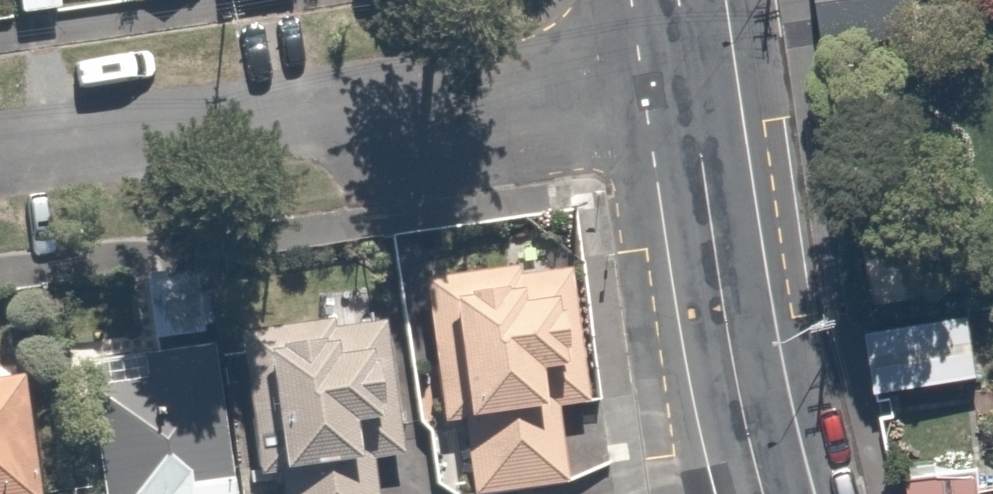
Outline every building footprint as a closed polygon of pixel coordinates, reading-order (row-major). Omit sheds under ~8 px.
[(827,46),(917,31),(913,0),(821,0),(827,46)] [(566,260),(410,274),(425,422),(450,420),(456,489),(560,480),(554,412),(580,410),(566,260)] [(204,265),(140,272),(151,379),(98,384),(109,493),(228,493),(204,265)] [(248,329),(271,493),(368,493),(364,461),(407,455),(386,310),(248,329)] [(0,360),(0,493),(30,493),(15,359),(0,360)] [(900,475),(904,493),(980,493),(979,467),(900,475)]
